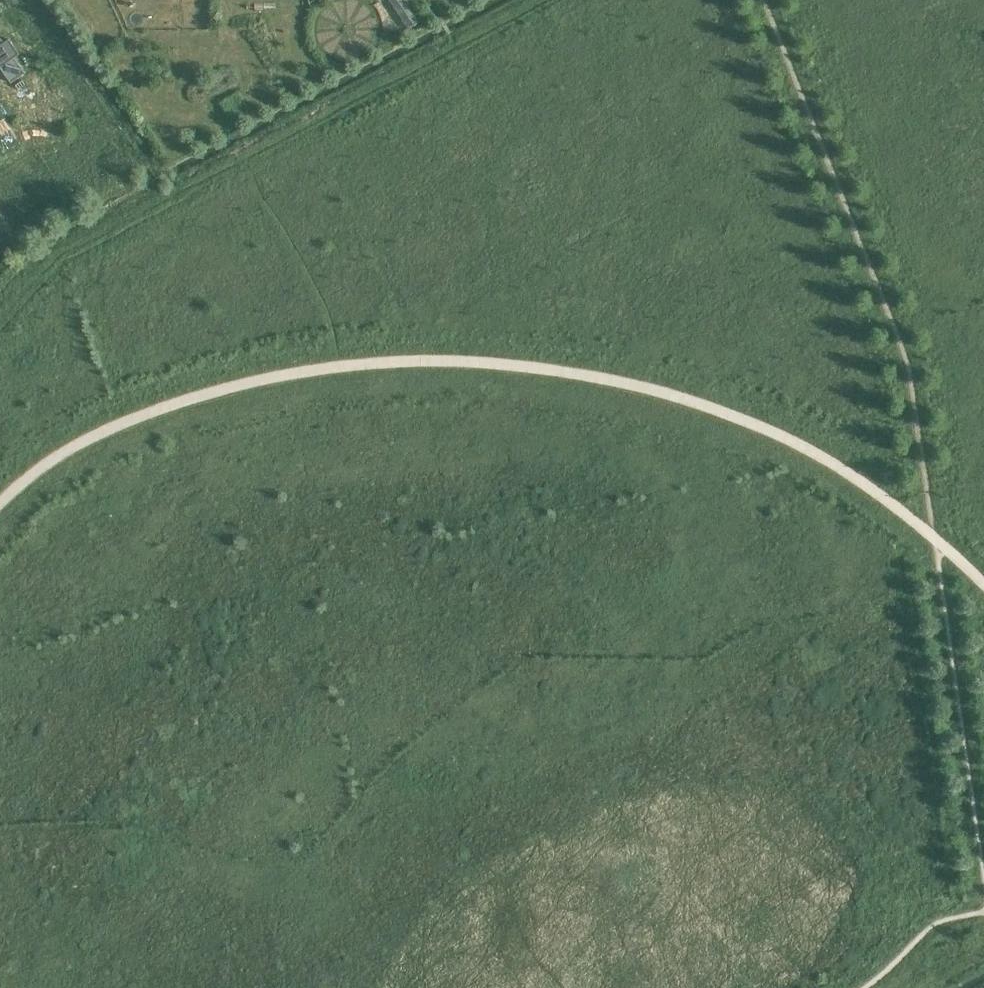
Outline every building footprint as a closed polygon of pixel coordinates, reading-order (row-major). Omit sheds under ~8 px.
[(15,57),(19,54),(9,39),(4,43),(1,38),(0,39),(0,67),(11,83),(26,73),(15,57)]
